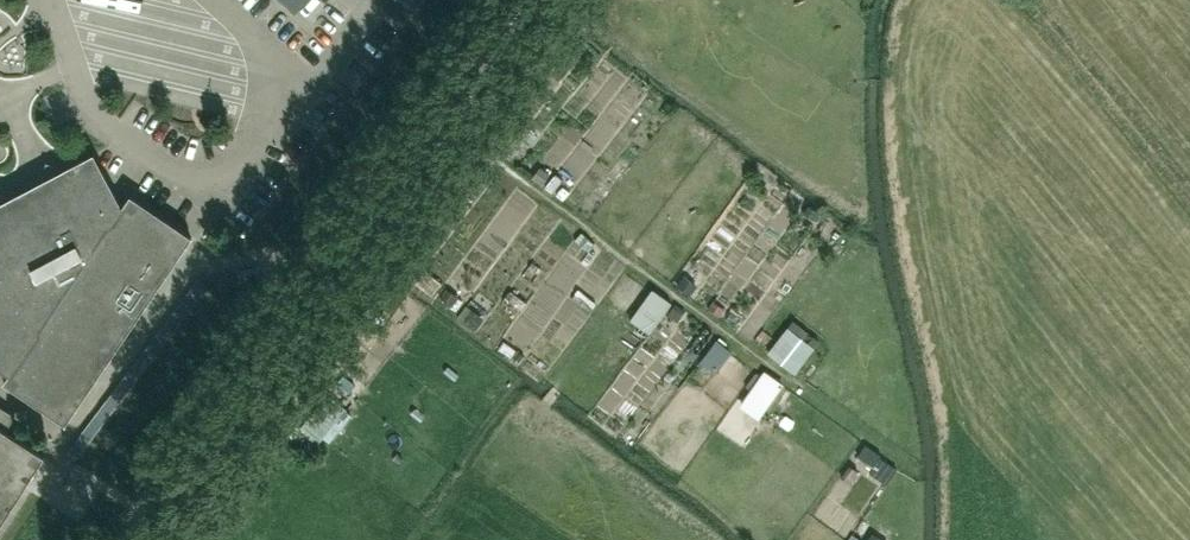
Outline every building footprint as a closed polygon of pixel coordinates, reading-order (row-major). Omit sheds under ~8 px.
[(305,0),(279,0),(293,13),(305,0)] [(411,11),(419,0),(396,0),(411,11)] [(515,116),(493,139),(512,156),(534,134),(515,116)] [(78,163),(61,172),(61,171),(42,181),(41,178),(28,185),(29,188),(0,204),(0,371),(7,376),(2,383),(64,425),(190,238),(129,196),(122,207),(119,205),(93,156),(78,163)] [(581,259),(594,241),(576,228),(563,246),(581,259)] [(687,292),(695,278),(680,269),(672,283),(687,292)] [(511,276),(500,295),(519,305),(529,287),(511,276)] [(669,303),(651,289),(629,319),(647,332),(669,303)] [(353,324),(370,335),(383,315),(366,304),(353,324)] [(822,354),(788,328),(766,356),(800,382),(822,354)] [(698,358),(710,338),(696,330),(685,350),(698,358)] [(730,352),(715,340),(699,360),(714,372),(730,352)] [(757,375),(741,399),(762,413),(779,389),(757,375)] [(350,415),(326,396),(301,427),(318,442),(322,437),(328,442),(350,415)] [(43,457),(4,432),(14,416),(0,408),(0,524),(43,457)]
